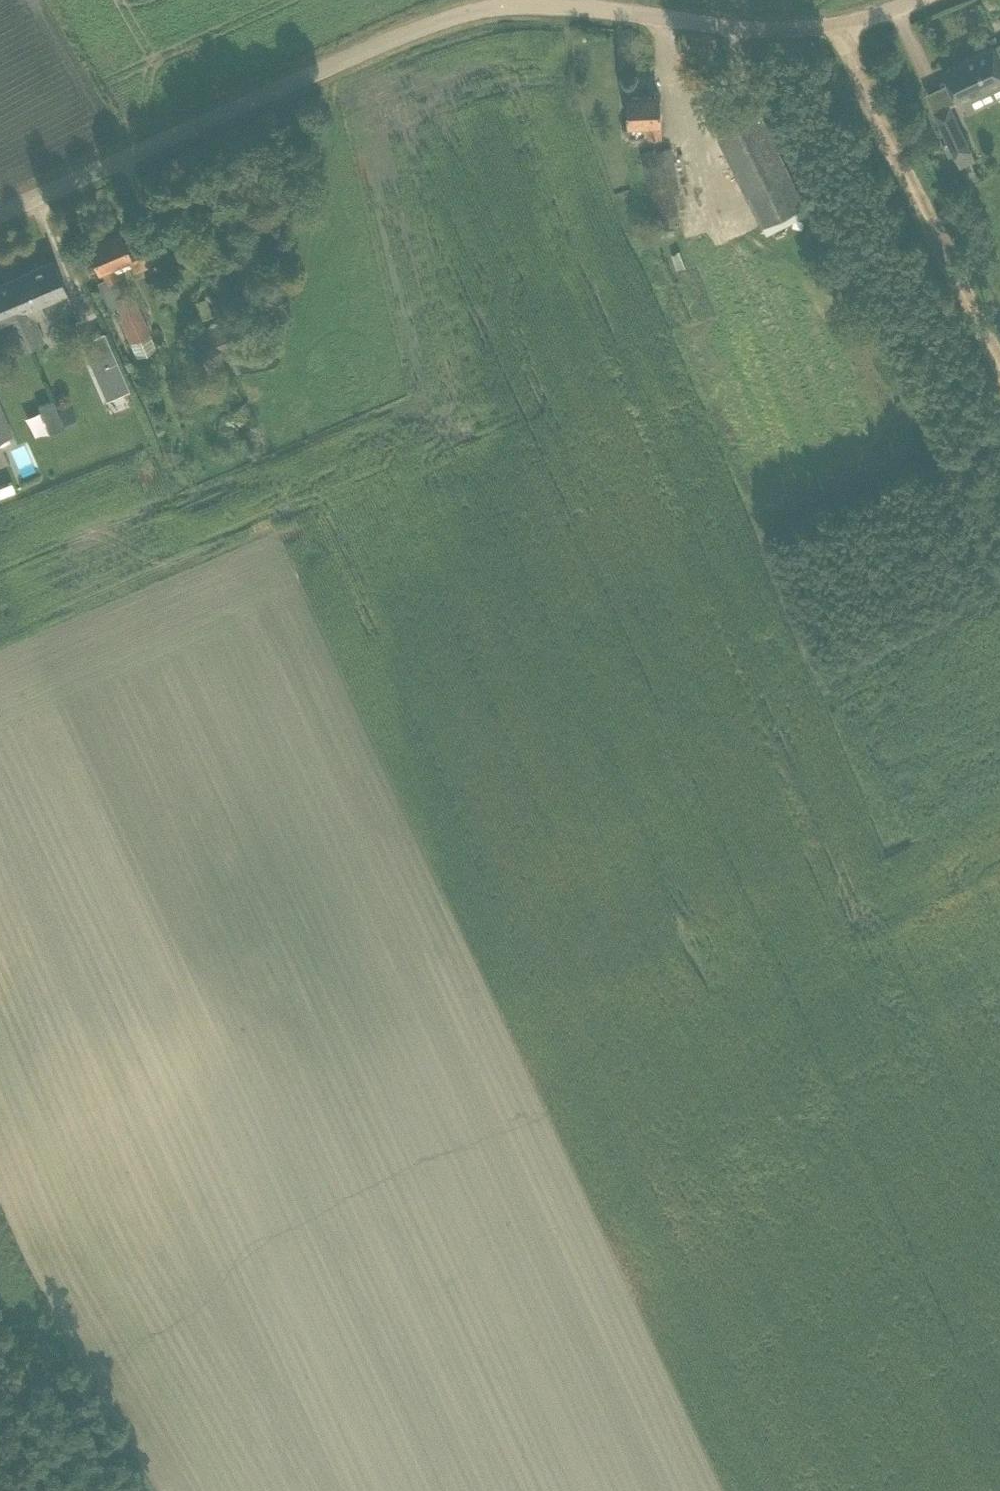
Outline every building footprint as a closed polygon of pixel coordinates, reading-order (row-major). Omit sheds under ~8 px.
[(996,46),(943,70),(957,102),(999,82),(999,55),(996,46)] [(661,95),(627,97),(628,125),(647,125),(648,137),(662,137),(661,95)] [(971,150),(950,104),(934,112),(955,157),(971,150)] [(761,114),(717,135),(747,195),(790,173),(761,114)] [(676,195),(680,194),(671,146),(641,152),(655,227),(681,222),(676,195)] [(115,278),(118,277),(115,271),(129,265),(132,271),(157,261),(145,233),(123,243),(119,232),(87,245),(99,271),(102,278),(97,281),(109,311),(114,309),(135,356),(155,348),(131,290),(121,293),(115,278)] [(1,321),(14,351),(44,339),(35,318),(44,314),(40,304),(67,293),(52,259),(0,281),(0,321),(1,321)] [(112,350),(88,360),(105,400),(129,389),(112,350)] [(47,411),(55,431),(76,422),(68,402),(47,411)]
